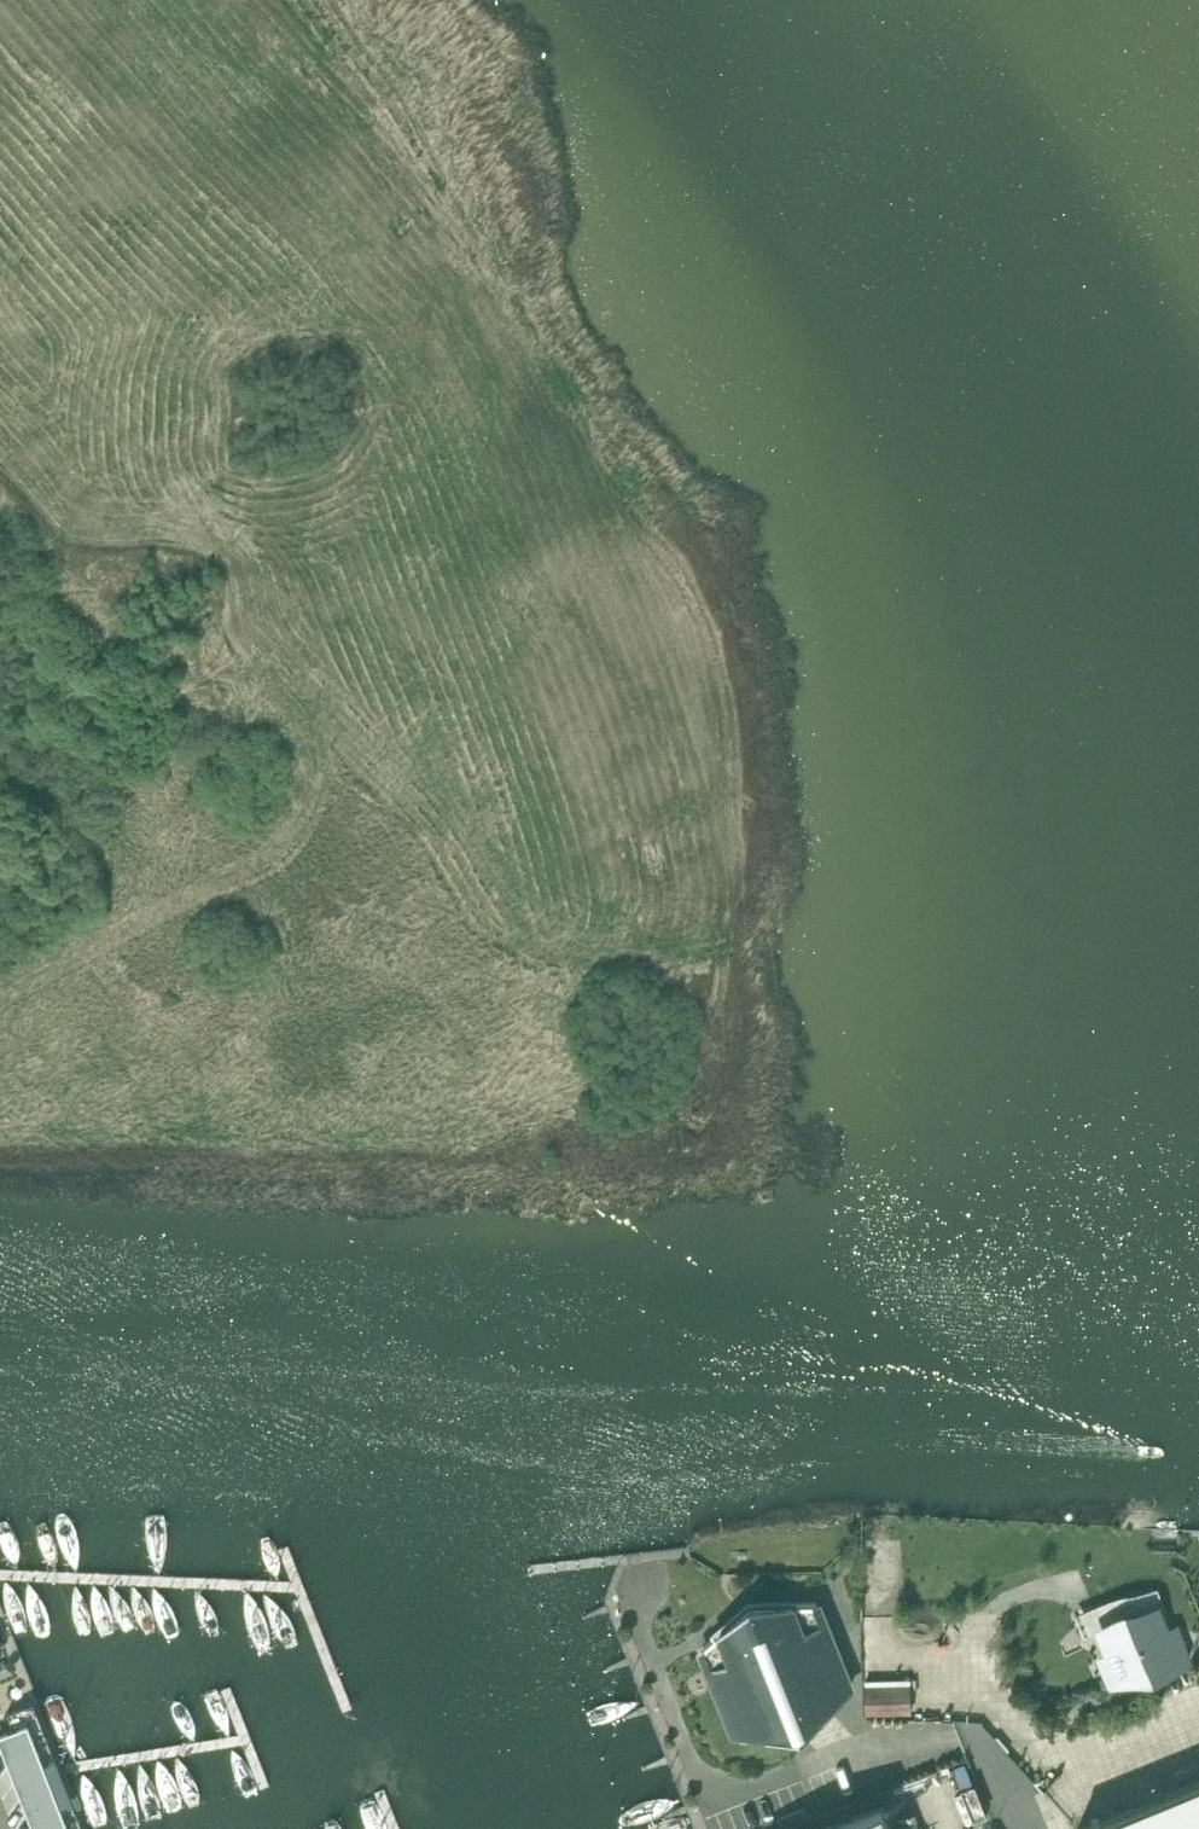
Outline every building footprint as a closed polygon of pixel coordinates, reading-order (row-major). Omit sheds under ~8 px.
[(801,1732),(850,1689),(815,1602),(750,1604),(702,1647),(737,1734),(801,1732)] [(1114,1628),(1133,1676),(1115,1683),(1115,1684),(1160,1667),(1163,1673),(1198,1659),(1198,1658),(1198,1657),(1198,1658),(1186,1627),(1177,1631),(1168,1606),(1114,1628)] [(29,1719),(0,1731),(0,1736),(37,1828),(71,1828),(29,1719)] [(1076,1828),(1198,1828),(1198,1777),(1075,1827),(1076,1828)] [(881,1805),(822,1828),(891,1828),(881,1805)]
